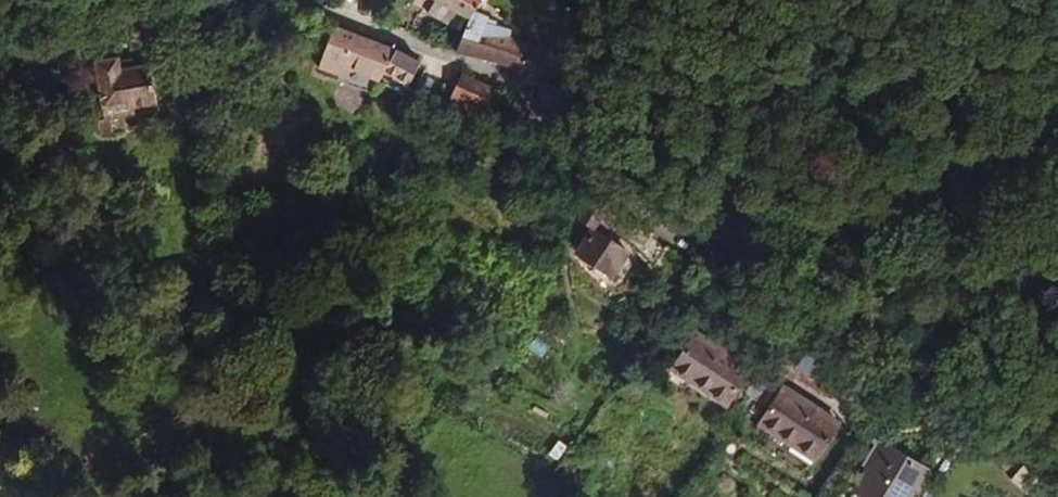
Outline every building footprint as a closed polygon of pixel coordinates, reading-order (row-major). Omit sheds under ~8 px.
[(450,12),(446,24),(460,30),(471,3),(472,0),(426,0),(450,12)] [(490,53),(495,58),(522,68),(520,77),(537,84),(542,70),(527,62),(530,50),(502,36),(505,28),(487,19),(488,10),(471,3),(460,30),(455,41),(490,53)] [(391,42),(331,23),(320,46),(373,73),(376,68),(391,42)] [(167,55),(161,29),(110,39),(111,44),(115,43),(119,58),(113,59),(112,82),(90,83),(81,84),(88,89),(104,103),(126,98),(126,92),(147,87),(144,61),(167,55)] [(110,39),(83,45),(90,83),(112,82),(113,59),(109,60),(106,45),(111,44),(110,39)] [(416,52),(391,42),(376,68),(402,79),(416,52)] [(431,100),(473,130),(493,96),(451,65),(431,100)] [(106,117),(104,103),(88,89),(93,118),(106,117)] [(602,191),(585,219),(596,227),(588,241),(583,237),(577,247),(583,251),(580,255),(617,279),(620,274),(633,253),(634,251),(613,237),(623,220),(608,207),(612,200),(602,191)] [(633,253),(620,274),(630,280),(639,265),(633,253)] [(698,334),(676,366),(727,400),(749,368),(698,334)] [(494,350),(491,357),(498,361),(501,354),(494,350)] [(799,372),(775,350),(755,372),(768,384),(773,378),(778,383),(786,374),(792,380),(799,372)] [(763,423),(818,460),(839,429),(784,392),(763,423)] [(857,493),(864,496),(913,496),(928,469),(885,444),(882,449),(876,446),(865,465),(871,468),(857,493)] [(1025,465),(1013,479),(1035,496),(1057,496),(1057,493),(1025,465)]
